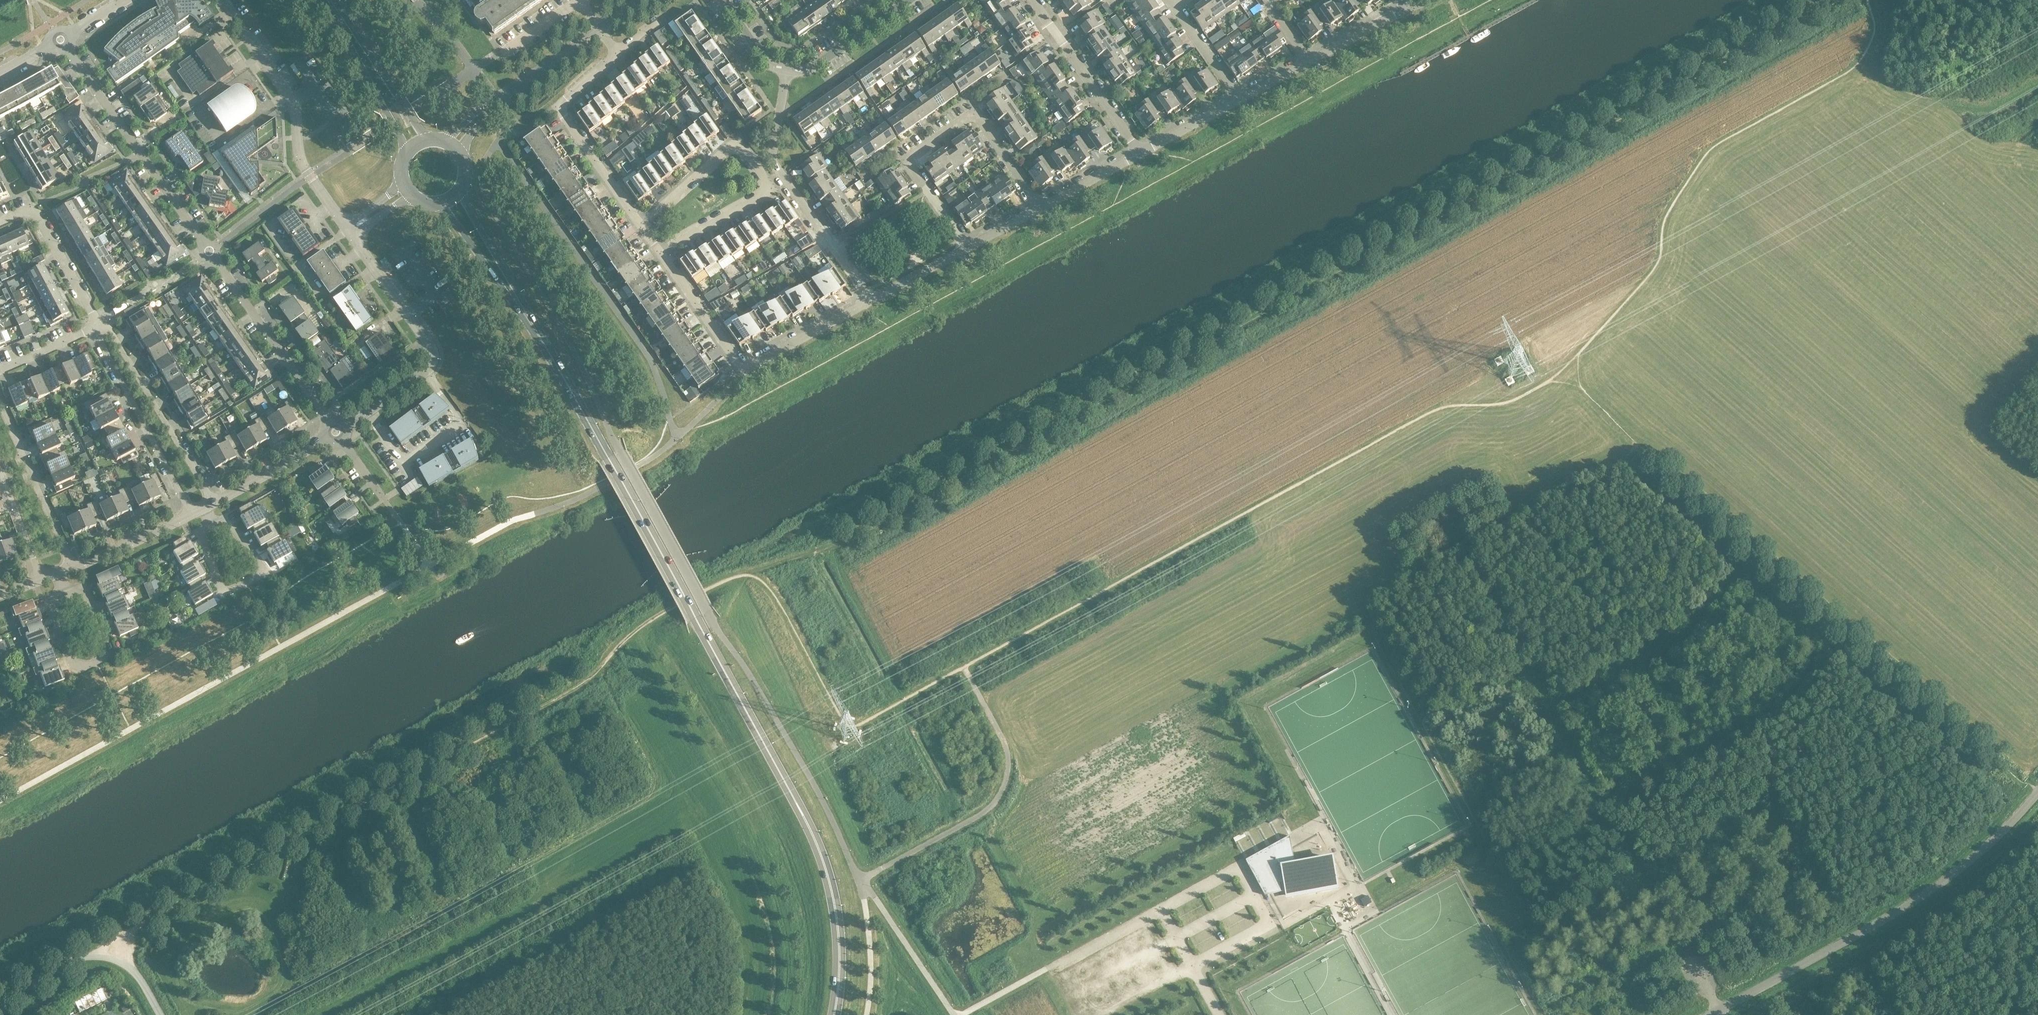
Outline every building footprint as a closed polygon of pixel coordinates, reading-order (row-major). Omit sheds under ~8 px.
[(168,7),(161,11),(159,8),(154,10),(151,11),(146,14),(142,17),(137,20),(134,22),(129,26),(126,28),(121,32),(117,36),(113,40),(110,43),(107,47),(105,49),(103,51),(118,63),(106,71),(115,83),(178,39),(177,33),(194,22),(195,23),(198,27),(214,18),(212,15),(210,13),(209,10),(206,8),(204,6),(201,4),(199,3),(197,1),(194,0),(165,0),(168,7)] [(477,11),(475,13),(474,15),(474,16),(474,17),(474,18),(476,21),(478,23),(480,24),(483,24),(486,23),(494,34),(543,0),(470,0),(477,11)] [(781,0),(775,0),(768,4),(772,10),(783,2),(781,0)] [(817,0),(811,0),(813,2),(807,7),(819,24),(826,19),(825,17),(828,15),(817,0)] [(828,15),(831,13),(832,15),(839,10),(837,6),(836,6),(832,0),(817,0),(828,15)] [(984,5),(989,11),(988,12),(992,17),(1010,5),(1007,1),(1008,0),(991,0),(984,5)] [(1062,5),(1065,10),(1067,9),(1069,12),(1070,11),(1073,16),(1091,3),(1089,0),(1069,0),(1062,5)] [(1125,1),(1129,7),(1130,7),(1135,13),(1154,0),(1127,0),(1125,1)] [(1155,0),(1154,0),(1135,13),(1140,20),(1139,21),(1143,26),(1160,14),(1157,9),(1158,9),(1156,6),(1158,5),(1155,0)] [(1218,0),(1208,0),(1207,0),(1202,0),(1201,1),(1214,21),(1221,16),(1222,17),(1227,13),(1218,0)] [(1237,0),(1218,0),(1227,13),(1233,9),(1232,8),(1239,3),(1237,0)] [(1357,0),(1341,0),(1342,1),(1335,5),(1343,17),(1342,17),(1345,21),(1347,20),(1349,23),(1355,19),(1353,16),(1358,12),(1355,7),(1359,4),(1357,0)] [(1214,21),(1201,1),(1195,4),(1198,7),(1190,13),(1202,31),(1208,26),(1214,21)] [(1335,5),(1333,1),(1325,6),(1322,2),(1312,9),(1322,24),(1327,21),(1330,26),(1336,22),(1338,25),(1343,21),(1341,18),(1342,17),(1343,17),(1335,5)] [(1106,2),(1102,6),(1105,11),(1110,8),(1106,2)] [(797,5),(794,8),(808,29),(811,27),(812,29),(819,24),(807,7),(801,11),(797,5)] [(968,19),(958,5),(955,8),(954,7),(947,12),(958,26),(964,22),(968,28),(972,25),(968,19)] [(1013,9),(1010,5),(992,17),(996,23),(997,22),(1002,29),(1021,15),(1018,10),(1016,11),(1014,9),(1013,9)] [(808,29),(794,8),(790,11),(793,16),(788,20),(786,19),(781,22),(789,33),(793,30),(799,38),(807,33),(806,31),(808,29)] [(1322,24),(1312,9),(1301,16),(1305,21),(1297,26),(1308,41),(1310,40),(1312,43),(1317,39),(1316,36),(1319,34),(1321,32),(1318,27),(1322,24)] [(1100,16),(1096,10),(1078,22),(1081,27),(1080,28),(1082,31),(1081,32),(1084,37),(1085,36),(1102,25),(1104,24),(1099,16),(1100,16)] [(701,24),(692,12),(682,19),(680,16),(681,16),(680,16),(673,21),(683,36),(701,24)] [(958,26),(947,12),(941,16),(941,17),(938,19),(952,39),(956,36),(952,31),(958,26)] [(1164,18),(1160,14),(1143,26),(1146,32),(1147,31),(1152,38),(1172,24),(1168,19),(1167,20),(1165,18),(1164,18)] [(1025,20),(1021,15),(1002,29),(1007,36),(1006,37),(1009,41),(1009,42),(1027,29),(1024,25),(1025,24),(1023,22),(1025,20)] [(1116,16),(1109,20),(1112,24),(1119,20),(1116,16)] [(952,39),(938,19),(935,22),(935,21),(928,25),(938,40),(944,36),(949,42),(952,39)] [(709,36),(701,24),(683,36),(692,49),(709,36)] [(1176,29),(1172,24),(1152,38),(1157,45),(1156,46),(1160,50),(1160,51),(1178,38),(1175,34),(1176,33),(1174,30),(1176,29)] [(938,40),(928,25),(921,30),(922,31),(918,34),(932,53),(936,50),(932,44),(938,40)] [(1102,25),(1085,36),(1084,37),(1087,41),(1086,42),(1088,45),(1086,46),(1090,51),(1110,37),(1111,36),(1107,29),(1106,30),(1102,25)] [(1268,29),(1268,30),(1261,35),(1275,55),(1280,51),(1279,49),(1282,47),(1281,46),(1286,43),(1273,25),(1268,29)] [(982,26),(977,29),(980,34),(985,30),(982,26)] [(1031,35),(1027,29),(1009,42),(1009,41),(1008,42),(1013,49),(1011,51),(1015,57),(1033,44),(1030,39),(1031,39),(1029,36),(1031,35)] [(668,42),(659,30),(654,34),(662,46),(668,42)] [(925,49),(916,35),(912,38),(912,37),(905,42),(915,56),(921,52),(925,58),(929,55),(925,49)] [(1275,55),(1261,35),(1254,40),(1254,39),(1248,43),(1261,60),(1265,57),(1266,58),(1269,56),(1270,58),(1275,55)] [(718,49),(709,36),(692,49),(701,61),(718,49)] [(1214,36),(1209,39),(1212,44),(1217,41),(1214,36)] [(956,37),(952,39),(954,42),(957,46),(958,48),(962,45),(956,37)] [(1114,44),(1110,37),(1090,51),(1093,56),(1095,55),(1097,58),(1098,57),(1101,62),(1119,49),(1115,44),(1114,44)] [(1181,43),(1178,38),(1160,51),(1160,50),(1158,52),(1163,59),(1162,60),(1166,66),(1184,53),(1180,48),(1181,48),(1179,45),(1181,43)] [(199,95),(233,72),(229,67),(227,69),(222,61),(224,59),(220,54),(218,56),(212,48),(215,46),(211,41),(178,65),(181,69),(176,72),(192,94),(196,91),(199,95)] [(915,56),(905,42),(898,46),(899,47),(896,49),(910,69),(913,66),(909,61),(915,56)] [(1261,60),(1248,43),(1243,47),(1244,47),(1237,52),(1251,72),(1256,69),(1254,67),(1257,65),(1256,64),(1261,60)] [(986,53),(980,57),(990,72),(1000,65),(986,44),(982,47),(986,53)] [(670,63),(658,46),(645,55),(658,73),(659,73),(658,71),(670,63)] [(727,61),(718,49),(701,61),(709,73),(727,61)] [(910,69),(896,49),(893,52),(892,51),(885,55),(896,70),(902,66),(906,72),(910,69)] [(1123,54),(1119,49),(1101,62),(1104,66),(1103,67),(1105,69),(1103,71),(1107,76),(1127,62),(1122,55),(1123,54)] [(669,50),(666,52),(673,62),(676,60),(669,50)] [(1041,55),(1038,51),(1020,63),(1024,69),(1025,68),(1030,76),(1032,74),(1050,61),(1046,56),(1044,58),(1042,55),(1041,55)] [(1251,72),(1237,52),(1230,57),(1229,56),(1223,60),(1236,78),(1241,75),(1241,76),(1244,74),(1246,76),(1251,72)] [(658,73),(645,55),(646,56),(634,65),(647,83),(648,83),(646,82),(658,73)] [(896,70),(885,55),(878,60),(879,61),(876,63),(890,83),(894,80),(889,74),(896,70)] [(969,56),(966,59),(980,79),(990,72),(980,57),(974,62),(969,56)] [(1132,58),(1127,62),(1107,76),(1111,81),(1113,80),(1115,82),(1116,82),(1119,86),(1141,71),(1132,58)] [(980,79),(966,59),(962,61),(966,67),(960,71),(970,86),(980,79)] [(683,70),(676,60),(673,62),(680,72),(683,70)] [(735,73),(727,61),(709,73),(718,86),(735,73)] [(1053,66),(1050,61),(1032,74),(1035,79),(1036,79),(1041,86),(1061,71),(1058,66),(1056,68),(1054,65),(1053,66)] [(890,83),(876,63),(873,65),(873,64),(866,69),(876,84),(882,80),(886,85),(890,83)] [(647,83),(634,65),(635,67),(623,75),(636,93),(635,92),(647,83)] [(75,92),(57,67),(51,71),(60,86),(59,86),(66,98),(75,92)] [(41,73),(39,74),(49,92),(59,86),(60,86),(51,71),(50,69),(46,71),(45,71),(42,72),(41,73)] [(876,84),(866,69),(859,74),(860,75),(856,77),(866,91),(870,97),(874,94),(870,88),(876,84)] [(950,78),(960,92),(960,93),(970,86),(960,71),(954,76),(950,70),(946,73),(950,78)] [(1200,75),(1196,71),(1186,78),(1197,93),(1201,89),(1205,95),(1210,91),(1212,93),(1218,89),(1216,87),(1218,85),(1207,70),(1200,75)] [(1065,77),(1061,71),(1041,86),(1046,92),(1045,93),(1049,98),(1067,86),(1064,81),(1065,81),(1063,78),(1065,77)] [(744,86),(735,73),(718,86),(727,98),(744,86)] [(49,92),(39,74),(37,75),(36,76),(35,76),(34,77),(33,78),(33,79),(30,81),(39,98),(49,92)] [(687,74),(683,77),(690,87),(694,84),(687,74)] [(943,83),(937,87),(948,102),(958,95),(947,80),(943,74),(939,77),(943,83)] [(636,93),(623,75),(622,75),(623,77),(611,85),(624,104),(625,103),(624,102),(636,93)] [(1197,93),(1186,78),(1176,85),(1179,90),(1173,94),(1172,94),(1180,106),(1182,110),(1184,109),(1186,111),(1192,108),(1190,105),(1196,101),(1192,96),(1197,93)] [(863,93),(854,79),(850,81),(843,85),(853,100),(859,96),(863,102),(867,99),(863,93)] [(39,98),(30,81),(27,83),(26,82),(25,82),(22,83),(21,84),(19,85),(29,103),(39,98)] [(701,94),(694,84),(690,87),(697,97),(701,94)] [(29,103),(19,85),(17,86),(16,87),(15,87),(14,88),(13,89),(13,90),(10,92),(19,109),(29,103)] [(132,98),(140,108),(141,110),(150,123),(153,120),(155,122),(166,114),(165,112),(168,110),(159,98),(150,85),(132,98)] [(624,104),(611,85),(612,87),(600,95),(613,114),(614,113),(613,112),(624,104)] [(853,100),(843,85),(836,90),(837,91),(834,93),(847,113),(851,110),(847,104),(853,100)] [(1020,85),(1014,89),(1019,95),(1024,92),(1020,85)] [(753,98),(744,86),(727,98),(735,110),(753,98)] [(927,86),(923,89),(938,109),(948,102),(937,87),(931,92),(927,86)] [(1070,90),(1067,86),(1049,98),(1053,104),(1054,103),(1059,110),(1078,96),(1075,91),(1073,92),(1071,90),(1070,90)] [(208,106),(226,132),(250,115),(252,113),(253,111),(253,108),(253,106),(253,103),(252,101),(250,99),(249,96),(248,95),(247,93),(246,93),(245,92),(244,91),(242,89),(241,89),(239,88),(237,88),(235,88),(234,88),(233,89),(208,106)] [(1002,88),(984,100),(988,105),(987,106),(989,109),(987,110),(991,115),(1010,101),(1005,94),(1006,94),(1002,88)] [(938,109),(923,89),(920,91),(924,97),(918,101),(928,116),(938,109)] [(1173,94),(1170,90),(1162,95),(1159,91),(1149,98),(1159,113),(1164,110),(1167,115),(1173,111),(1175,114),(1181,110),(1179,107),(1180,106),(1172,94),(1173,94)] [(10,92),(6,93),(5,93),(2,94),(1,94),(0,95),(0,98),(8,114),(19,109),(10,92)] [(78,97),(75,92),(66,98),(65,99),(69,104),(78,97)] [(847,113),(834,93),(831,95),(830,94),(823,99),(833,114),(840,109),(844,115),(847,113)] [(613,114),(600,95),(601,97),(589,105),(602,124),(602,123),(601,122),(613,114)] [(1082,101),(1078,96),(1059,110),(1064,117),(1063,118),(1067,123),(1084,111),(1081,106),(1082,105),(1080,102),(1082,101)] [(684,97),(679,101),(682,106),(687,102),(684,97)] [(0,98),(0,118),(8,114),(0,98)] [(761,111),(753,98),(735,110),(746,125),(754,120),(753,120),(752,118),(761,111)] [(1159,113),(1149,98),(1139,105),(1142,110),(1135,115),(1136,117),(1139,121),(1145,130),(1147,129),(1149,132),(1155,128),(1153,125),(1159,121),(1155,116),(1159,113)] [(704,99),(701,101),(708,111),(711,109),(704,99)] [(833,114),(823,99),(816,104),(817,105),(814,107),(828,127),(831,124),(827,118),(833,114)] [(907,100),(904,102),(918,123),(928,116),(918,101),(911,106),(907,100)] [(887,101),(881,105),(883,109),(890,104),(887,101)] [(1015,108),(1010,101),(991,115),(994,120),(996,119),(998,122),(999,121),(1002,125),(1020,113),(1016,108),(1015,108)] [(918,123),(904,102),(900,105),(904,111),(898,115),(908,130),(918,123)] [(602,124),(589,105),(588,106),(589,107),(577,116),(589,133),(602,124)] [(63,118),(72,131),(89,119),(80,106),(63,118)] [(54,107),(46,111),(49,115),(56,111),(54,107)] [(674,107),(668,111),(672,117),(678,113),(674,107)] [(828,127),(814,107),(811,109),(810,108),(803,113),(814,128),(820,123),(824,129),(828,127)] [(718,119),(711,109),(708,111),(715,121),(718,119)] [(49,115),(46,111),(39,115),(42,120),(49,115)] [(666,113),(661,117),(665,122),(670,118),(666,113)] [(814,128),(803,113),(797,118),(797,119),(794,121),(804,135),(808,141),(812,138),(808,132),(814,128)] [(1023,118),(1020,113),(1002,125),(1005,130),(1004,130),(1006,133),(1004,135),(1008,140),(1027,126),(1023,119),(1023,118)] [(888,122),(897,136),(898,137),(908,130),(898,115),(892,119),(888,114),(884,116),(888,122)] [(719,132),(707,115),(694,124),(707,143),(708,142),(707,141),(719,132)] [(275,117),(255,131),(255,129),(221,153),(222,155),(220,156),(249,197),(250,195),(251,197),(258,192),(258,190),(263,186),(265,184),(260,176),(257,172),(257,163),(249,165),(245,160),(276,139),(275,117)] [(33,118),(26,122),(28,127),(36,123),(33,118)] [(881,127),(875,131),(885,146),(896,139),(885,124),(881,118),(877,121),(881,127)] [(95,128),(89,119),(72,131),(79,140),(95,128)] [(28,127),(26,122),(18,126),(21,131),(28,127)] [(724,123),(719,127),(727,139),(733,135),(724,123)] [(707,143),(694,124),(695,126),(683,134),(696,153),(696,152),(695,151),(707,143)] [(354,131),(351,125),(342,130),(345,136),(354,131)] [(529,137),(528,135),(523,138),(525,140),(524,141),(525,141),(532,151),(531,151),(532,152),(551,138),(550,136),(551,135),(552,134),(552,133),(546,125),(529,137)] [(1058,125),(1053,128),(1056,133),(1061,129),(1058,125)] [(43,134),(48,131),(49,130),(47,126),(41,130),(43,134)] [(631,126),(626,130),(630,136),(635,132),(631,126)] [(651,126),(644,131),(647,136),(655,131),(651,126)] [(1032,133),(1027,126),(1008,140),(1011,145),(1013,143),(1015,146),(1016,146),(1019,150),(1037,138),(1033,132),(1032,133)] [(102,137),(95,128),(79,140),(85,149),(102,137)] [(1090,128),(1085,132),(1080,136),(1091,151),(1095,147),(1099,152),(1104,149),(1106,151),(1112,147),(1110,145),(1112,143),(1101,128),(1094,133),(1090,128)] [(12,129),(5,133),(7,137),(11,136),(15,134),(12,129)] [(865,130),(861,132),(876,153),(885,146),(875,131),(869,136),(865,130)] [(963,133),(958,136),(972,156),(979,151),(980,152),(985,148),(973,130),(965,135),(963,133)] [(13,143),(19,152),(36,142),(30,132),(13,143)] [(58,132),(54,135),(58,141),(62,138),(58,132)] [(176,157),(177,157),(192,147),(181,133),(181,132),(165,143),(175,158),(176,157)] [(643,132),(638,136),(642,141),(647,137),(643,132)] [(876,153),(861,132),(857,135),(862,141),(855,145),(866,160),(876,153)] [(625,133),(619,137),(623,142),(629,138),(625,133)] [(696,153),(683,134),(682,134),(683,136),(672,144),(685,163),(685,162),(684,161),(696,153)] [(56,143),(52,136),(47,139),(51,145),(56,143)] [(559,144),(554,136),(552,138),(551,138),(532,152),(533,151),(540,161),(539,162),(559,148),(557,146),(559,145),(559,144)] [(972,156),(958,136),(953,140),(955,143),(948,148),(960,165),(966,162),(965,161),(972,156)] [(1091,151),(1080,136),(1070,143),(1073,147),(1067,152),(1066,152),(1074,164),(1077,168),(1078,167),(1080,169),(1086,165),(1084,163),(1090,159),(1086,154),(1091,151)] [(111,150),(102,137),(85,149),(94,162),(111,150)] [(41,151),(36,142),(19,152),(24,161),(41,151)] [(60,149),(56,143),(51,145),(55,151),(60,149)] [(621,151),(630,163),(635,160),(630,153),(637,148),(633,143),(621,151)] [(845,152),(856,167),(866,160),(855,145),(849,149),(845,143),(841,146),(845,152)] [(685,163),(672,144),(671,145),(672,146),(660,154),(673,173),(674,173),(673,171),(685,163)] [(202,163),(192,147),(177,157),(179,158),(180,159),(189,171),(189,172),(202,163)] [(566,154),(561,147),(559,148),(539,162),(540,161),(547,171),(546,172),(566,158),(565,156),(566,155),(566,154)] [(960,165),(948,148),(941,153),(939,150),(934,153),(947,173),(954,168),(955,169),(960,165)] [(1064,148),(1056,153),(1053,149),(1043,156),(1054,171),(1058,168),(1062,173),(1067,169),(1069,171),(1075,168),(1073,165),(1074,164),(1066,152),(1067,152),(1064,148)] [(621,150),(609,161),(613,167),(626,158),(621,150)] [(47,160),(41,151),(24,161),(30,171),(47,160)] [(947,173),(934,153),(928,157),(931,160),(923,165),(935,183),(941,179),(941,178),(947,173)] [(673,173),(660,154),(660,155),(661,156),(649,165),(662,183),(661,181),(673,173)] [(819,154),(801,166),(804,171),(803,172),(805,174),(803,176),(807,181),(825,168),(825,169),(827,167),(822,160),(823,159),(819,154)] [(67,161),(63,155),(59,157),(63,163),(67,161)] [(1054,171),(1043,156),(1033,163),(1036,168),(1029,173),(1040,188),(1041,187),(1043,190),(1049,186),(1047,183),(1053,179),(1049,174),(1054,171)] [(78,163),(74,157),(70,160),(74,166),(78,163)] [(573,164),(568,157),(566,158),(546,172),(547,172),(554,182),(553,182),(573,168),(572,167),(573,166),(573,165),(574,165),(573,164)] [(53,170),(47,160),(30,171),(36,180),(53,170)] [(71,167),(67,161),(63,163),(67,169),(71,167)] [(217,162),(212,166),(215,171),(220,167),(217,162)] [(662,183),(649,165),(650,166),(638,175),(651,193),(650,191),(662,183)] [(581,175),(575,167),(573,169),(573,168),(553,182),(553,183),(554,182),(561,192),(560,193),(561,193),(580,179),(579,177),(581,176),(581,175)] [(828,174),(825,169),(825,168),(807,181),(810,185),(809,186),(811,189),(809,190),(813,195),(832,181),(827,174),(828,174)] [(892,168),(875,180),(876,182),(879,186),(879,185),(884,192),(904,178),(901,173),(899,175),(897,172),(896,173),(892,168)] [(58,179),(53,170),(36,180),(41,190),(58,179)] [(109,184),(118,196),(135,184),(126,172),(109,184)] [(998,178),(991,183),(1005,203),(1010,199),(1009,197),(1011,195),(1011,194),(1015,191),(1003,173),(997,177),(998,178)] [(651,193),(638,175),(637,175),(638,176),(626,185),(638,202),(651,193)] [(588,185),(583,177),(581,179),(580,179),(561,193),(562,192),(569,202),(568,203),(588,189),(586,187),(588,186),(588,185)] [(221,191),(219,189),(218,187),(219,181),(203,178),(200,194),(206,195),(207,197),(209,200),(208,206),(224,208),(227,192),(221,191)] [(908,183),(904,178),(884,192),(889,199),(888,200),(892,206),(910,193),(907,188),(908,188),(906,185),(908,183)] [(873,179),(865,185),(868,188),(876,182),(875,180),(873,179)] [(837,188),(832,181),(813,195),(816,200),(818,199),(820,202),(821,201),(824,205),(842,193),(838,188),(837,188)] [(1005,203),(991,183),(984,188),(983,187),(978,191),(991,208),(995,205),(996,206),(998,204),(1000,206),(1005,203)] [(142,194),(135,184),(118,196),(125,205),(142,194)] [(595,195),(590,188),(588,189),(568,203),(569,203),(576,212),(575,213),(595,199),(594,197),(595,196),(595,195)] [(991,208),(978,191),(973,194),(973,195),(966,200),(980,220),(985,216),(984,214),(987,212),(986,211),(991,208)] [(846,198),(842,193),(824,205),(827,210),(826,210),(828,213),(826,215),(830,220),(850,206),(845,199),(846,198)] [(148,203),(142,194),(125,205),(131,215),(148,203)] [(949,195),(944,198),(948,204),(953,201),(949,195)] [(602,206),(597,198),(595,199),(575,213),(575,214),(576,213),(583,223),(582,223),(582,224),(602,210),(601,208),(602,207),(602,206),(603,206),(602,206)] [(102,199),(97,202),(101,208),(106,205),(102,199)] [(75,200),(70,202),(56,211),(61,221),(76,212),(81,209),(75,200)] [(980,220),(966,200),(959,205),(959,204),(953,208),(966,226),(970,222),(971,223),(974,221),(975,223),(980,220)] [(798,219),(786,202),(774,210),(773,209),(786,228),(798,219)] [(155,212),(148,203),(131,215),(138,224),(155,212)] [(855,213),(850,206),(830,220),(833,225),(835,223),(837,226),(838,226),(842,230),(860,218),(855,212),(855,213)] [(303,257),(320,245),(309,230),(310,229),(307,224),(306,225),(294,209),(278,221),(303,257)] [(610,216),(604,209),(602,210),(582,224),(583,224),(584,223),(591,233),(590,234),(610,220),(608,218),(610,217),(610,216)] [(786,228),(773,209),(761,218),(760,216),(759,216),(772,235),(784,227),(785,228),(786,228)] [(82,221),(76,212),(61,221),(67,230),(82,221)] [(161,222),(155,212),(138,224),(144,233),(161,222)] [(772,235),(759,216),(747,225),(746,223),(746,224),(759,242),(771,234),(772,235)] [(617,226),(612,219),(610,220),(590,234),(591,234),(598,244),(597,244),(617,230),(616,229),(617,228),(617,227),(617,226)] [(87,231),(82,221),(67,230),(73,239),(87,231)] [(168,231),(161,222),(144,233),(151,243),(168,231)] [(571,223),(566,226),(570,232),(575,229),(571,223)] [(759,242),(746,224),(734,232),(733,231),(746,249),(758,241),(759,242)] [(624,237),(619,229),(617,231),(617,230),(597,244),(597,245),(598,244),(605,254),(604,255),(624,241),(623,239),(624,238),(624,237)] [(21,230),(11,235),(18,250),(32,244),(28,236),(24,237),(21,230)] [(93,240),(87,231),(73,239),(78,249),(93,240)] [(174,240),(168,231),(151,243),(158,252),(174,240)] [(746,249),(733,231),(721,239),(720,238),(719,238),(732,257),(744,248),(745,250),(746,249)] [(18,250),(11,235),(1,239),(8,255),(18,250)] [(796,243),(802,251),(815,244),(809,235),(796,243)] [(98,237),(93,240),(78,249),(84,258),(103,246),(98,237)] [(732,257),(719,238),(707,247),(706,245),(719,264),(731,256),(732,257)] [(1,239),(0,240),(0,258),(8,255),(1,239)] [(632,247),(626,239),(624,241),(604,255),(605,254),(612,264),(611,265),(612,265),(631,251),(630,249),(631,248),(632,248),(632,247)] [(183,253),(174,240),(158,252),(166,264),(183,253)] [(256,265),(257,266),(264,260),(263,260),(262,259),(261,260),(258,256),(265,251),(259,243),(254,247),(252,244),(251,243),(250,243),(248,244),(245,246),(244,247),(244,249),(244,250),(246,252),(243,255),(249,263),(252,261),(253,262),(254,263),(255,263),(256,263),(256,265)] [(719,264),(706,245),(694,254),(693,252),(693,253),(706,271),(718,263),(719,264)] [(109,256),(103,246),(84,258),(89,267),(109,256)] [(820,251),(817,246),(804,253),(808,260),(820,251)] [(639,257),(634,250),(632,251),(631,251),(612,265),(613,265),(620,274),(619,275),(639,261),(637,259),(639,259),(639,258),(639,257)] [(307,262),(330,295),(346,283),(324,251),(307,262)] [(706,271),(693,253),(680,261),(692,279),(704,270),(705,271),(706,271)] [(114,265),(109,256),(89,267),(95,276),(110,268),(114,265)] [(798,257),(792,260),(797,267),(802,263),(798,257)] [(264,261),(264,260),(257,266),(259,267),(259,268),(258,268),(258,269),(258,270),(259,270),(259,271),(260,272),(257,274),(262,283),(266,280),(267,283),(268,283),(268,284),(270,284),(271,283),(272,283),(275,281),(276,280),(276,278),(275,277),(274,275),(279,271),(273,263),(266,267),(264,264),(264,263),(265,262),(264,261)] [(646,268),(641,260),(639,261),(619,275),(619,276),(620,275),(627,285),(626,285),(626,286),(646,272),(645,270),(646,269),(646,268)] [(147,268),(143,262),(139,265),(143,271),(147,268)] [(763,262),(758,266),(762,271),(767,268),(763,262)] [(784,264),(779,268),(782,273),(787,269),(784,264)] [(27,273),(32,283),(48,275),(42,265),(27,273)] [(115,277),(110,268),(95,276),(100,286),(115,277)] [(846,286),(834,269),(821,278),(820,276),(833,295),(846,286)] [(653,278),(648,270),(646,272),(626,286),(627,285),(634,295),(633,296),(653,282),(652,280),(653,279),(653,278)] [(53,284),(48,275),(32,283),(28,285),(33,295),(53,284)] [(833,295),(820,276),(808,285),(807,283),(807,284),(820,302),(831,294),(832,295),(833,295)] [(121,287),(115,277),(100,286),(106,295),(121,287)] [(184,289),(193,302),(209,290),(201,277),(184,289)] [(661,288),(655,281),(653,282),(633,296),(634,296),(641,305),(640,306),(641,306),(661,292),(659,290),(660,289),(661,289),(661,288)] [(58,294),(53,284),(33,295),(38,304),(58,294)] [(820,302),(807,284),(795,292),(794,291),(793,291),(806,309),(818,301),(819,302),(820,302)] [(334,300),(356,332),(373,321),(350,288),(334,300)] [(717,289),(705,297),(709,302),(721,295),(717,289)] [(23,299),(19,290),(15,292),(12,294),(16,302),(23,299)] [(216,299),(209,290),(193,302),(199,311),(216,299)] [(737,290),(730,294),(733,298),(739,295),(737,290)] [(668,299),(663,291),(661,293),(661,292),(641,306),(641,307),(642,306),(649,316),(648,317),(668,303),(667,301),(668,300),(668,299)] [(806,309),(793,291),(781,299),(780,298),(793,317),(805,308),(806,310),(806,309)] [(63,304),(58,294),(38,304),(43,314),(63,304)] [(299,329),(300,329),(297,331),(305,343),(318,333),(310,322),(293,298),(291,300),(289,298),(286,297),(282,301),(281,303),(283,306),(280,308),(291,323),(294,321),(295,321),(295,322),(296,322),(296,323),(297,324),(297,325),(297,326),(298,327),(299,328),(299,329)] [(725,303),(722,298),(710,304),(715,311),(725,303)] [(793,317),(780,298),(768,307),(767,305),(780,324),(791,316),(792,317),(793,317)] [(223,309),(216,299),(199,311),(206,320),(223,309)] [(675,309),(670,301),(668,303),(648,317),(649,316),(656,326),(655,327),(675,313),(674,311),(675,310),(675,309)] [(68,314),(63,304),(43,314),(50,326),(54,324),(62,319),(61,317),(68,314)] [(137,310),(134,305),(123,312),(126,317),(137,310)] [(176,305),(172,308),(176,313),(180,311),(176,305)] [(780,324),(767,305),(755,314),(754,312),(753,313),(766,331),(778,323),(779,324),(780,324)] [(148,308),(143,310),(125,321),(129,327),(131,325),(135,331),(154,319),(148,308)] [(229,318),(223,309),(206,320),(212,330),(229,318)] [(682,319),(677,312),(675,313),(655,327),(656,327),(663,336),(662,337),(682,323),(681,321),(682,321),(683,320),(683,319),(682,319)] [(766,331),(753,313),(741,321),(740,319),(740,320),(753,338),(765,330),(766,331)] [(30,322),(27,316),(16,320),(19,327),(24,324),(30,322)] [(326,317),(321,320),(327,328),(332,325),(326,317)] [(236,327),(229,318),(212,330),(219,339),(236,327)] [(167,341),(154,319),(135,331),(138,336),(135,337),(142,349),(144,347),(148,352),(163,343),(167,341)] [(753,338),(740,320),(727,329),(739,346),(752,337),(753,339),(753,338)] [(35,333),(30,322),(24,324),(29,335),(35,333)] [(690,330),(684,322),(682,323),(662,337),(663,338),(664,337),(671,347),(670,347),(670,348),(690,334),(688,332),(690,331),(690,330)] [(29,335),(24,324),(19,327),(24,338),(29,335)] [(242,337),(236,327),(219,339),(225,348),(242,337)] [(697,340),(692,332),(690,334),(670,348),(671,347),(678,357),(677,358),(697,344),(696,342),(697,341),(697,340)] [(381,333),(367,343),(367,342),(364,344),(364,345),(366,344),(380,365),(396,354),(381,333)] [(249,346),(242,337),(225,348),(232,358),(249,346)] [(356,338),(346,345),(349,349),(358,342),(356,338)] [(327,373),(326,372),(329,370),(330,371),(341,363),(325,340),(311,350),(311,349),(310,350),(327,373)] [(169,354),(163,343),(148,352),(151,357),(148,359),(151,365),(169,354)] [(704,350),(699,343),(697,344),(677,358),(678,358),(685,367),(684,368),(704,354),(703,352),(704,351),(704,350)] [(255,355),(249,346),(232,358),(239,367),(255,355)] [(658,347),(653,351),(657,356),(662,353),(658,347)] [(81,357),(72,362),(80,380),(91,375),(89,371),(95,369),(87,352),(81,355),(81,357)] [(712,361),(706,353),(704,354),(684,368),(684,369),(685,368),(692,378),(691,378),(692,379),(711,365),(710,363),(711,362),(712,362),(712,361)] [(176,364),(169,354),(151,365),(155,370),(157,369),(161,374),(176,364)] [(262,364),(255,355),(239,367),(245,376),(262,364)] [(346,357),(347,359),(341,363),(330,371),(344,391),(362,378),(347,357),(346,357)] [(80,380),(72,362),(62,366),(61,365),(55,367),(63,384),(68,381),(70,385),(80,380)] [(719,371),(713,363),(711,365),(692,379),(693,378),(700,388),(699,389),(700,389),(702,391),(706,388),(704,386),(719,375),(717,373),(719,372),(719,371)] [(183,375),(176,364),(161,374),(164,379),(161,381),(165,386),(183,375)] [(271,377),(262,364),(245,376),(254,389),(271,377)] [(63,384),(55,367),(49,370),(50,372),(40,376),(48,395),(59,390),(57,386),(63,384)] [(189,386),(183,375),(165,386),(168,392),(170,390),(174,395),(189,386)] [(48,395),(40,376),(30,380),(29,379),(23,381),(30,398),(36,396),(37,399),(48,395)] [(30,398),(23,381),(17,384),(18,386),(8,390),(15,409),(27,404),(25,400),(30,398)] [(196,397),(189,386),(174,395),(177,401),(174,402),(178,408),(196,397)] [(234,393),(230,387),(226,390),(230,396),(234,393)] [(693,387),(684,393),(689,399),(698,393),(693,387)] [(89,409),(95,420),(113,410),(107,401),(109,400),(106,393),(90,402),(93,407),(89,409)] [(451,410),(436,396),(390,429),(401,445),(451,410)] [(202,408),(196,397),(178,408),(181,413),(183,412),(187,417),(202,408)] [(286,407),(277,413),(286,428),(296,422),(291,413),(295,410),(289,400),(284,403),(286,407)] [(209,419),(202,408),(187,417),(190,422),(187,424),(191,430),(209,419)] [(118,420),(113,410),(95,420),(100,430),(104,428),(106,433),(122,425),(119,419),(118,420)] [(286,428),(277,413),(267,418),(265,414),(259,418),(265,428),(270,425),(276,434),(286,428)] [(265,428),(259,418),(254,421),(256,425),(247,430),(256,446),(266,440),(260,431),(265,428)] [(32,434),(36,444),(55,436),(50,425),(46,427),(44,421),(28,429),(30,435),(32,434)] [(125,431),(122,425),(106,433),(109,438),(105,440),(111,450),(129,441),(124,431),(125,431)] [(256,446),(247,430),(237,436),(235,432),(229,435),(235,445),(240,443),(245,452),(256,446)] [(90,434),(82,438),(86,444),(93,440),(90,434)] [(235,445),(229,435),(224,438),(226,442),(216,447),(225,463),(235,458),(230,448),(235,445)] [(60,447),(55,436),(36,444),(41,454),(39,455),(42,461),(58,454),(56,448),(60,447)] [(134,450),(129,441),(111,450),(116,461),(120,459),(123,464),(139,456),(136,450),(134,450)] [(479,460),(472,441),(419,470),(429,488),(479,460)] [(225,463),(216,447),(206,453),(204,449),(199,452),(204,462),(209,459),(214,469),(225,463)] [(61,459),(58,454),(42,461),(45,467),(46,466),(51,476),(69,468),(65,457),(61,459)] [(323,469),(319,463),(308,471),(313,476),(309,479),(318,491),(321,488),(332,480),(332,481),(334,479),(326,467),(323,469)] [(74,479),(69,468),(51,476),(55,486),(53,487),(56,493),(73,486),(70,480),(74,479)] [(151,481),(141,485),(149,502),(160,497),(155,487),(160,484),(155,474),(149,476),(151,481)] [(321,488),(325,494),(321,496),(330,508),(333,506),(333,505),(344,498),(346,496),(338,484),(335,486),(332,481),(332,480),(321,488)] [(149,502),(141,485),(131,490),(129,486),(124,489),(129,499),(134,497),(138,507),(149,502)] [(129,499),(124,489),(118,491),(120,495),(110,500),(117,516),(128,512),(123,502),(129,499)] [(333,505),(333,506),(337,511),(334,513),(342,525),(358,514),(350,501),(348,503),(344,498),(333,505)] [(117,516),(110,500),(100,504),(98,500),(92,503),(97,514),(102,511),(106,521),(117,516)] [(97,514),(92,503),(86,505),(88,510),(78,514),(85,530),(95,526),(91,516),(97,514)] [(238,510),(242,516),(240,517),(247,530),(252,527),(263,520),(264,521),(264,520),(257,507),(253,509),(250,503),(238,510)] [(74,535),(85,530),(78,514),(67,518),(66,514),(60,516),(64,527),(70,525),(74,535)] [(267,526),(264,521),(263,520),(252,527),(255,532),(253,534),(260,547),(265,544),(265,543),(277,537),(278,537),(270,524),(267,526)] [(0,544),(0,545),(6,561),(17,557),(13,547),(19,545),(15,533),(9,536),(10,540),(0,544)] [(188,543),(184,537),(173,544),(176,550),(173,552),(180,565),(180,564),(192,557),(192,558),(197,555),(190,542),(188,543)] [(280,543),(277,537),(265,543),(265,544),(268,549),(266,550),(273,563),(291,554),(284,541),(280,543)] [(195,563),(192,558),(192,557),(180,564),(180,565),(184,570),(180,572),(187,585),(188,585),(188,584),(199,577),(199,578),(205,575),(197,562),(195,563)] [(120,575),(117,568),(96,577),(99,584),(96,585),(102,598),(105,597),(104,597),(121,590),(118,584),(121,582),(118,576),(120,575)] [(154,571),(149,574),(152,581),(158,577),(154,571)] [(199,577),(188,584),(188,585),(191,590),(187,592),(195,605),(212,595),(205,582),(202,583),(199,578),(199,577)] [(125,587),(121,590),(104,597),(105,597),(107,603),(105,604),(111,617),(113,616),(129,609),(124,596),(128,594),(125,587)] [(156,596),(153,598),(151,599),(153,602),(154,602),(156,605),(160,604),(156,596)] [(34,608),(31,602),(10,610),(13,617),(18,615),(22,628),(39,622),(41,621),(36,607),(34,608)] [(208,610),(205,605),(195,611),(198,616),(208,610)] [(134,606),(129,609),(113,616),(116,622),(113,623),(119,637),(129,632),(131,637),(137,633),(136,629),(138,628),(132,616),(137,613),(134,606)] [(41,628),(39,622),(22,628),(17,629),(20,637),(25,635),(30,647),(46,641),(47,642),(49,641),(44,627),(41,628)] [(49,647),(47,642),(46,641),(30,647),(25,649),(28,656),(33,654),(37,667),(54,661),(56,660),(51,647),(49,647)] [(56,667),(54,661),(37,667),(32,669),(35,676),(40,674),(45,687),(64,680),(58,666),(56,667)] [(12,689),(5,691),(8,701),(15,699),(12,689)] [(23,696),(16,698),(18,706),(26,704),(23,696)] [(16,702),(9,702),(13,713),(19,709),(16,702)] [(1289,836),(1245,860),(1264,895),(1306,887),(1307,893),(1336,887),(1331,858),(1295,864),(1289,836)] [(101,988),(74,1002),(79,1013),(106,999),(101,988)]
